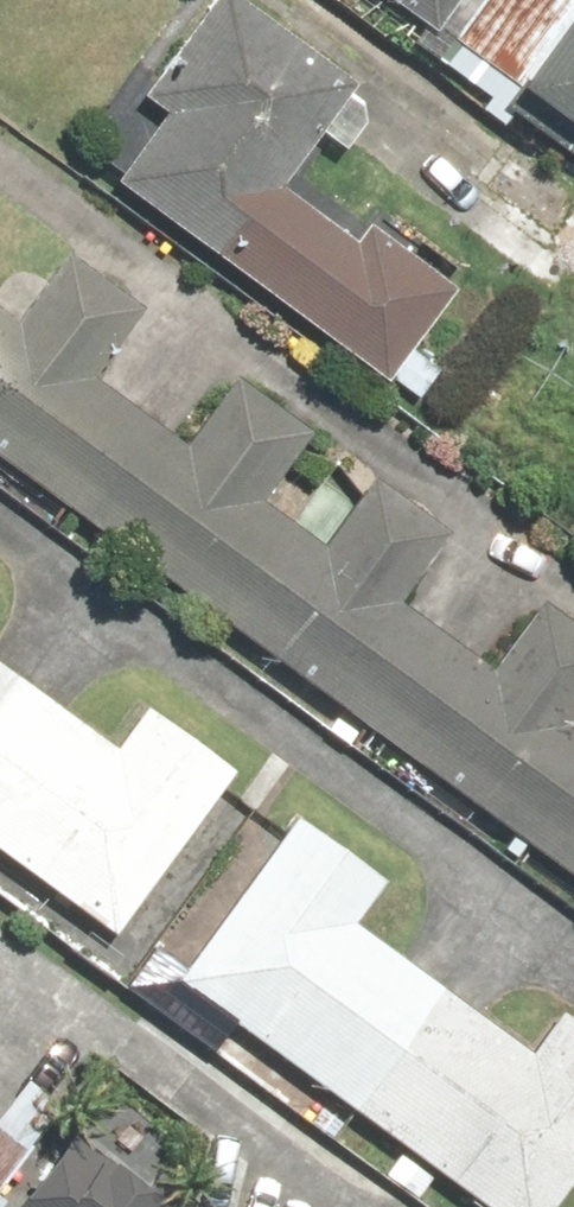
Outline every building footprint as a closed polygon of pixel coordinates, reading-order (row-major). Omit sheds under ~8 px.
[(383,100),(249,0),(234,0),(107,170),(388,380),(467,274),(378,207),(356,237),(288,187),(318,146),(338,161),(383,100)] [(432,38),(459,0),(378,0),(432,38)] [(517,96),(573,138),(573,18),(517,96)] [(560,714),(573,694),(573,610),(542,587),(491,660),(396,594),(447,521),(376,471),(325,544),(264,501),(315,428),(235,372),(190,436),(96,370),(140,306),(66,254),(19,321),(0,308),(0,474),(573,876),(573,724),(560,714)] [(0,678),(0,861),(110,945),(241,775),(149,704),(106,759),(0,678)] [(356,917),(383,881),(298,818),(178,980),(484,1206),(560,1206),(573,1188),(573,1022),(561,1013),(534,1049),(356,917)] [(91,1129),(23,1206),(180,1206),(91,1129)] [(27,1158),(0,1135),(0,1189),(27,1158)] [(196,1195),(185,1206),(211,1206),(196,1195)]
